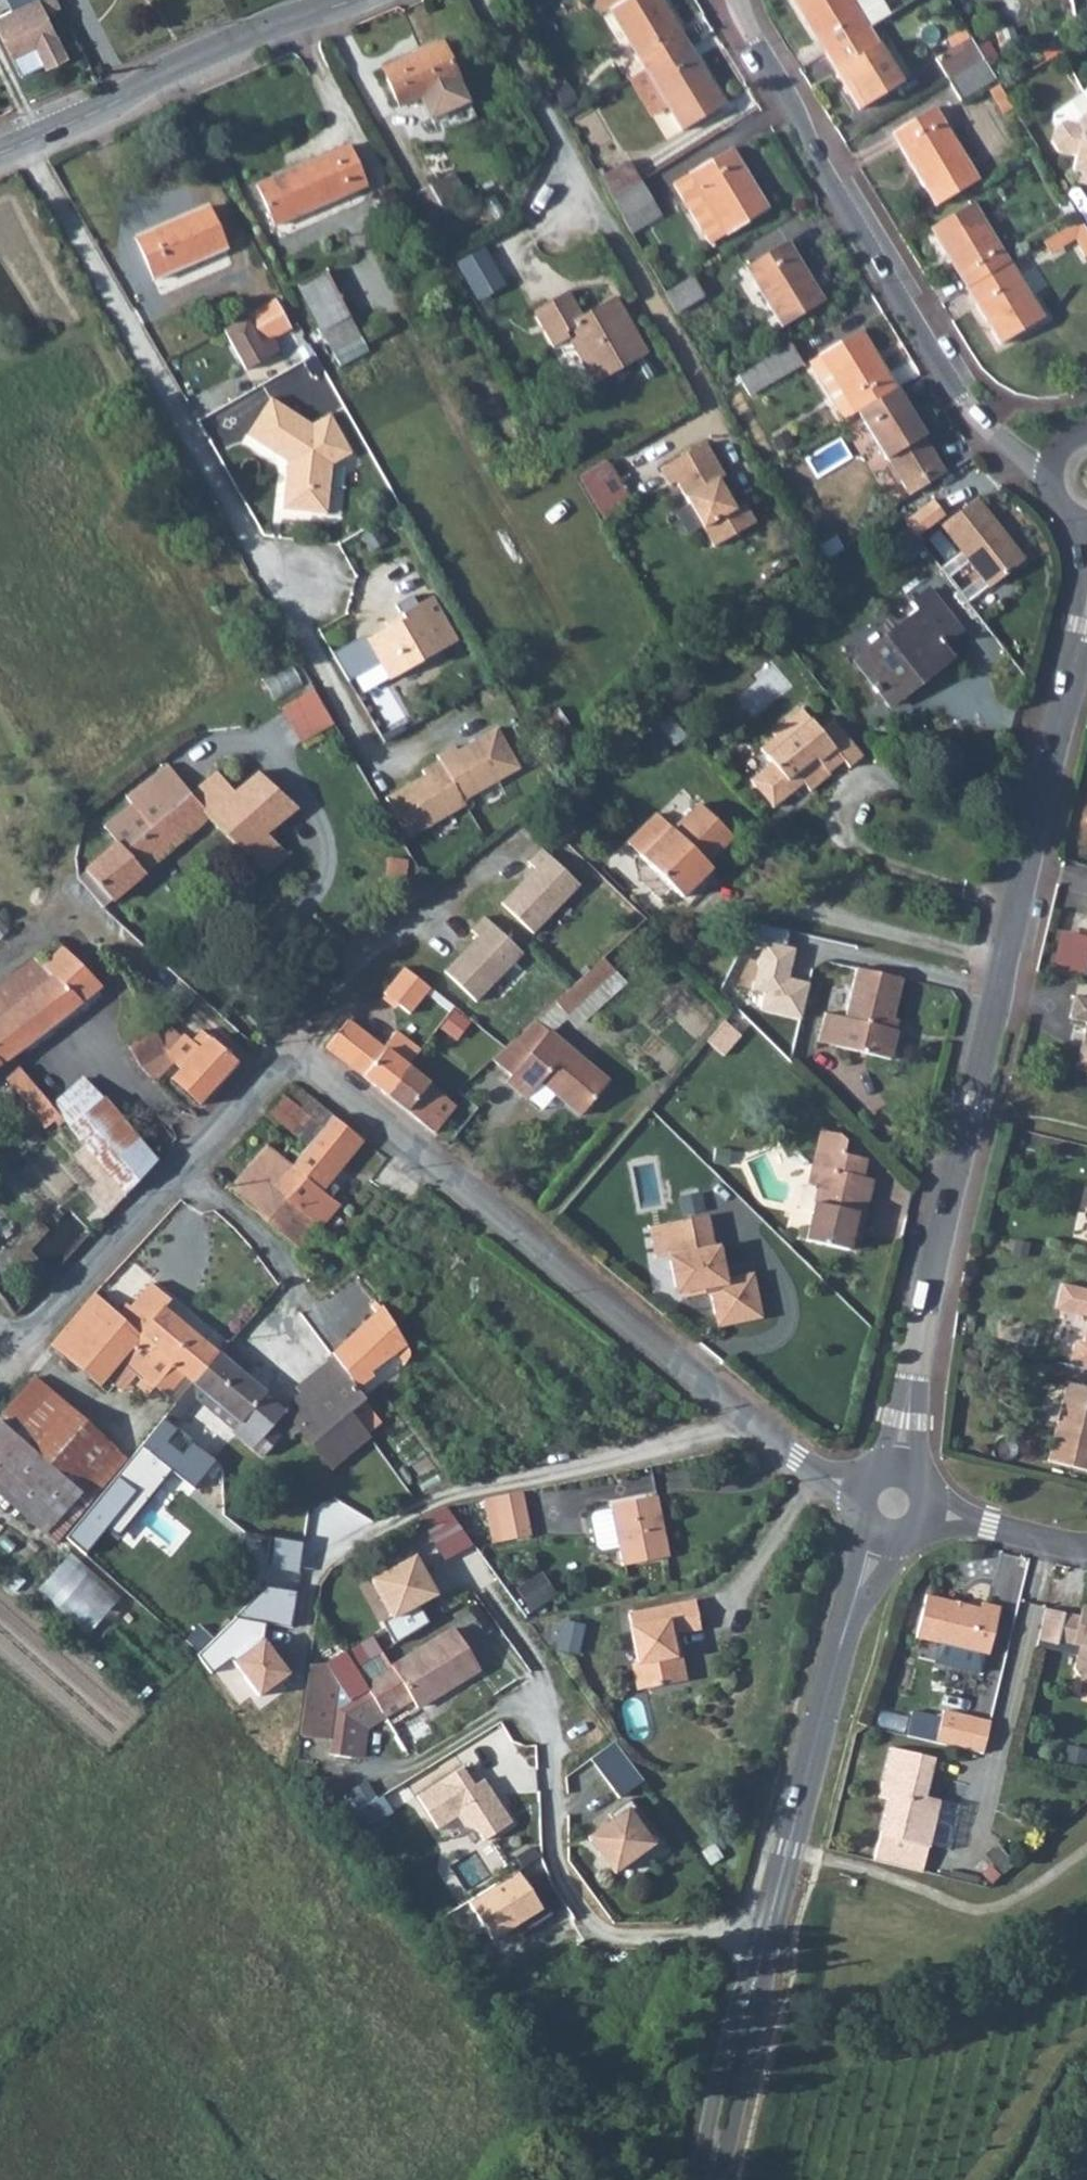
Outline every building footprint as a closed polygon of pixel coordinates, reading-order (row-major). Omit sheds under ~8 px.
[(56,0),(34,0),(1,16),(14,44),(5,48),(19,78),(43,66),(44,70),(67,59),(45,15),(60,8),(56,0)] [(630,0),(593,0),(602,16),(611,11),(630,0)] [(689,46),(661,0),(630,0),(611,11),(631,43),(647,71),(689,46)] [(825,54),(867,29),(858,14),(880,0),(802,0),(795,5),(825,54)] [(1,16),(0,17),(0,39),(5,48),(14,44),(1,16)] [(867,29),(825,54),(860,110),(900,85),(867,29)] [(971,38),(967,30),(950,40),(955,48),(971,38)] [(936,59),(949,80),(984,58),(971,38),(955,48),(936,59)] [(615,54),(631,81),(647,71),(631,43),(615,54)] [(399,108),(459,81),(442,44),(383,70),(399,108)] [(724,106),(689,46),(647,71),(668,107),(683,132),(724,106)] [(962,100),(996,79),(984,58),(949,80),(962,100)] [(647,71),(631,81),(652,116),(668,107),(647,71)] [(1056,124),(1064,119),(1074,122),(1086,108),(1086,94),(1086,96),(1054,111),(1052,117),(1056,124)] [(924,96),(884,120),(936,206),(976,182),(924,96)] [(1074,122),(1064,119),(1056,124),(1052,140),(1058,149),(1075,154),(1072,167),(1086,171),(1086,108),(1074,122)] [(365,188),(347,148),(257,187),(275,228),(365,188)] [(691,176),(727,236),(769,211),(732,151),(691,176)] [(630,164),(601,181),(612,200),(641,182),(630,164)] [(1072,167),(1070,176),(1086,180),(1086,178),(1086,171),(1072,167)] [(454,168),(412,190),(426,214),(443,204),(440,199),(464,186),(454,168)] [(712,246),(727,236),(691,176),(676,185),(712,246)] [(612,200),(624,220),(654,203),(641,182),(612,200)] [(930,230),(967,290),(1009,264),(973,204),(930,230)] [(224,251),(207,210),(135,240),(153,281),(224,251)] [(1081,219),(1057,235),(1063,245),(1074,238),(1086,230),(1086,228),(1081,219)] [(1074,238),(1086,257),(1086,230),(1074,238)] [(1063,245),(1057,235),(1044,243),(1050,253),(1063,245)] [(456,261),(479,299),(507,283),(485,244),(456,261)] [(784,328),(825,303),(788,244),(747,268),(784,328)] [(1009,264),(967,290),(1003,348),(1044,323),(1009,264)] [(334,352),(360,336),(326,274),(299,288),(334,352)] [(698,277),(667,296),(679,317),(710,298),(698,277)] [(647,351),(635,330),(627,333),(619,321),(628,317),(616,295),(583,314),(568,289),(533,310),(554,346),(569,338),(594,380),(647,351)] [(260,343),(291,326),(276,301),(247,318),(260,343)] [(627,333),(635,330),(628,317),(619,321),(627,333)] [(269,359),(247,318),(222,332),(243,371),(269,359)] [(299,341),(291,326),(260,343),(269,359),(299,341)] [(857,414),(895,390),(860,333),(818,358),(853,416),(857,414)] [(369,352),(360,336),(334,352),(343,368),(369,352)] [(803,366),(791,346),(761,364),(773,384),(803,366)] [(853,416),(818,358),(810,363),(845,421),(853,416)] [(942,469),(895,390),(857,414),(885,460),(906,491),(942,469)] [(336,460),(350,451),(328,414),(313,422),(271,399),(251,437),(292,459),(293,507),(336,507),(336,460)] [(718,479),(724,475),(704,442),(661,467),(670,484),(676,481),(713,546),(756,520),(744,499),(734,505),(718,479)] [(575,474),(599,515),(626,499),(603,458),(575,474)] [(976,500),(941,526),(988,588),(1023,562),(976,500)] [(942,645),(960,630),(930,589),(914,601),(921,611),(854,662),(889,708),(952,658),(942,645)] [(459,642),(434,598),(401,615),(404,619),(362,644),(360,641),(335,655),(351,684),(385,665),(392,681),(459,642)] [(301,740),(335,722),(316,686),(282,704),(301,740)] [(847,774),(863,761),(834,724),(817,737),(801,716),(771,738),(775,744),(759,757),(772,773),(750,791),(771,818),(799,793),(806,800),(828,782),(823,776),(838,763),(847,774)] [(421,769),(382,790),(405,829),(462,798),(465,803),(519,770),(497,732),(458,753),(456,748),(439,757),(436,752),(418,762),(421,769)] [(119,845),(85,872),(110,902),(209,822),(267,874),(290,855),(275,842),(287,832),(280,827),(301,810),(261,775),(240,792),(218,773),(193,794),(171,768),(130,801),(136,809),(109,833),(119,845)] [(704,864),(730,838),(700,808),(674,833),(657,816),(629,844),(681,898),(710,870),(704,864)] [(532,938),(580,889),(542,853),(529,866),(536,873),(502,907),(532,938)] [(85,872),(76,880),(101,909),(110,902),(85,872)] [(475,1006),(523,957),(485,921),(471,935),(479,941),(444,976),(475,1006)] [(0,981),(0,1011),(4,1016),(0,1020),(0,1022),(20,1050),(98,988),(59,948),(41,965),(32,958),(0,981)] [(617,968),(605,956),(558,1000),(569,1012),(617,968)] [(866,958),(862,973),(898,983),(902,967),(866,958)] [(430,990),(405,971),(381,991),(411,1014),(430,990)] [(898,983),(862,973),(861,973),(846,1026),(827,1020),(820,1048),(891,1066),(898,1038),(886,1035),(888,1026),(891,1027),(902,984),(898,983)] [(1071,1019),(1086,1023),(1086,1001),(1077,998),(1071,1019)] [(441,1026),(458,1038),(472,1019),(455,1006),(441,1026)] [(535,1020),(492,1060),(509,1075),(502,1084),(522,1101),(537,1084),(576,1117),(606,1083),(535,1020)] [(347,1021),(326,1047),(349,1066),(370,1040),(347,1021)] [(8,1059),(20,1050),(0,1022),(0,1047),(8,1059)] [(724,1022),(706,1043),(723,1057),(740,1035),(724,1022)] [(1077,1069),(1086,1072),(1086,1030),(1077,1069)] [(198,1105),(235,1064),(200,1031),(190,1042),(197,1049),(170,1079),(198,1105)] [(171,1064),(156,1034),(124,1050),(141,1073),(155,1081),(171,1064)] [(390,1042),(413,1061),(419,1053),(397,1035),(390,1042)] [(407,1069),(413,1061),(390,1042),(383,1050),(370,1040),(349,1066),(385,1095),(407,1069)] [(385,1095),(433,1133),(454,1107),(407,1069),(385,1095)] [(27,1108),(41,1097),(23,1076),(9,1087),(27,1108)] [(125,1195),(155,1163),(82,1079),(50,1107),(125,1195)] [(292,1085),(269,1113),(308,1146),(332,1117),(292,1085)] [(308,1146),(299,1157),(291,1166),(320,1190),(361,1139),(332,1117),(308,1146)] [(807,1241),(848,1251),(865,1179),(864,1179),(868,1161),(847,1156),(849,1143),(845,1137),(823,1131),(814,1168),(824,1171),(821,1185),(807,1241)] [(268,1147),(229,1191),(299,1251),(316,1228),(271,1189),(291,1166),(299,1157),(289,1148),(281,1158),(268,1147)] [(271,1189),(316,1228),(337,1203),(320,1190),(291,1166),(271,1189)] [(811,1182),(821,1185),(824,1171),(814,1168),(811,1182)] [(865,1179),(848,1251),(856,1253),(872,1180),(865,1179)] [(707,1247),(699,1210),(660,1218),(668,1249),(661,1250),(670,1290),(682,1299),(721,1289),(728,1323),(758,1317),(747,1273),(725,1277),(718,1244),(707,1247)] [(183,1376),(194,1385),(219,1355),(163,1307),(168,1302),(150,1285),(128,1308),(125,1305),(116,1314),(94,1294),(50,1345),(99,1388),(111,1374),(128,1387),(135,1386),(148,1397),(155,1388),(167,1396),(183,1376)] [(1061,1287),(1055,1311),(1086,1318),(1086,1293),(1061,1287)] [(334,1354),(350,1376),(387,1351),(390,1360),(399,1364),(405,1363),(409,1357),(410,1349),(406,1344),(399,1341),(403,1336),(388,1315),(334,1354)] [(1082,1347),(1073,1346),(1069,1367),(1086,1371),(1086,1326),(1082,1347)] [(224,1349),(219,1355),(242,1375),(248,1368),(224,1349)] [(334,1354),(298,1390),(313,1408),(350,1376),(334,1354)] [(219,1355),(194,1385),(202,1392),(240,1423),(233,1432),(228,1438),(256,1461),(272,1441),(267,1436),(272,1412),(261,1401),(266,1395),(242,1375),(219,1355)] [(334,1468),(369,1436),(351,1412),(364,1400),(350,1376),(313,1408),(298,1390),(286,1409),(289,1412),(280,1419),(294,1435),(301,1429),(334,1468)] [(80,1492),(90,1499),(125,1459),(33,1379),(0,1417),(0,1423),(80,1492)] [(194,1385),(165,1419),(172,1425),(194,1400),(202,1392),(194,1385)] [(1066,1386),(1047,1464),(1086,1472),(1086,1390),(1066,1386)] [(202,1392),(194,1400),(233,1432),(240,1423),(202,1392)] [(165,1419),(64,1538),(91,1562),(168,1471),(188,1488),(212,1458),(172,1425),(165,1419)] [(0,1423),(0,1495),(44,1534),(80,1492),(0,1423)] [(522,1493),(494,1498),(503,1542),(530,1537),(522,1493)] [(671,1556),(660,1497),(613,1507),(614,1510),(597,1513),(593,1518),(600,1554),(606,1556),(622,1553),(625,1566),(671,1556)] [(448,1502),(421,1518),(444,1559),(472,1543),(448,1502)] [(89,1631),(121,1600),(74,1552),(42,1583),(89,1631)] [(434,1595),(413,1557),(370,1580),(391,1618),(434,1595)] [(552,1594),(538,1573),(514,1590),(528,1611),(552,1594)] [(263,1586),(195,1655),(209,1674),(226,1661),(254,1699),(286,1674),(257,1641),(260,1625),(289,1629),(293,1592),(263,1586)] [(989,1657),(998,1609),(980,1603),(979,1608),(926,1595),(916,1638),(989,1657)] [(688,1681),(683,1656),(677,1657),(673,1634),(678,1633),(703,1627),(697,1601),(631,1615),(640,1664),(633,1665),(638,1692),(688,1681)] [(1046,1610),(1038,1642),(1058,1647),(1059,1644),(1065,1615),(1046,1610)] [(1065,1615),(1059,1644),(1074,1648),(1080,1619),(1065,1615)] [(1074,1648),(1080,1650),(1075,1675),(1078,1682),(1086,1684),(1086,1621),(1080,1619),(1074,1648)] [(584,1625),(560,1620),(553,1651),(576,1656),(584,1625)] [(328,1669),(312,1668),(303,1735),(332,1740),(329,1757),(356,1761),(361,1730),(409,1700),(416,1711),(478,1670),(453,1632),(390,1672),(370,1643),(328,1669)] [(677,1657),(683,1656),(678,1633),(673,1634),(677,1657)] [(982,1756),(990,1723),(942,1713),(934,1745),(982,1756)] [(589,1759),(619,1797),(643,1780),(613,1741),(589,1759)] [(875,1834),(924,1845),(935,1796),(921,1793),(930,1755),(887,1744),(877,1787),(886,1789),(883,1799),(875,1834)] [(512,1825),(485,1781),(475,1787),(463,1769),(418,1797),(438,1830),(458,1818),(465,1829),(477,1832),(483,1843),(512,1825)] [(412,1797),(402,1781),(378,1796),(367,1779),(349,1791),(370,1823),(412,1797)] [(886,1789),(877,1787),(874,1797),(883,1799),(886,1789)] [(611,1871),(651,1841),(637,1821),(643,1816),(628,1796),(607,1811),(611,1816),(585,1836),(611,1871)] [(869,1859),(918,1870),(924,1845),(875,1834),(869,1859)] [(515,1872),(463,1903),(487,1942),(538,1911),(515,1872)]
